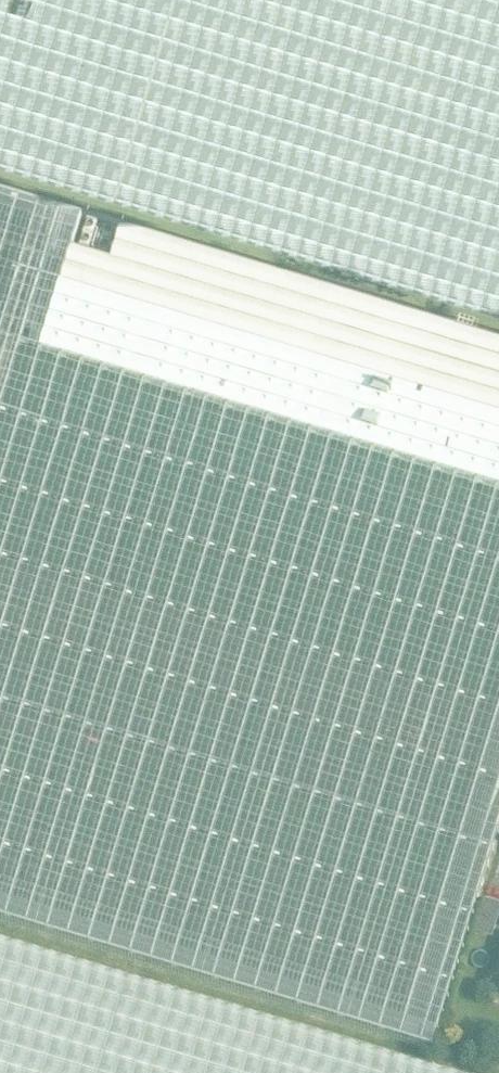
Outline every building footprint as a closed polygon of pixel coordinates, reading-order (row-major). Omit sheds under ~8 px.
[(498,306),(498,0),(0,0),(0,158),(498,306)] [(220,987),(430,1051),(483,877),(498,825),(498,345),(121,232),(111,265),(72,253),(82,219),(0,195),(0,921),(220,987)] [(222,1014),(0,948),(0,1072),(421,1072),(222,1014)]
